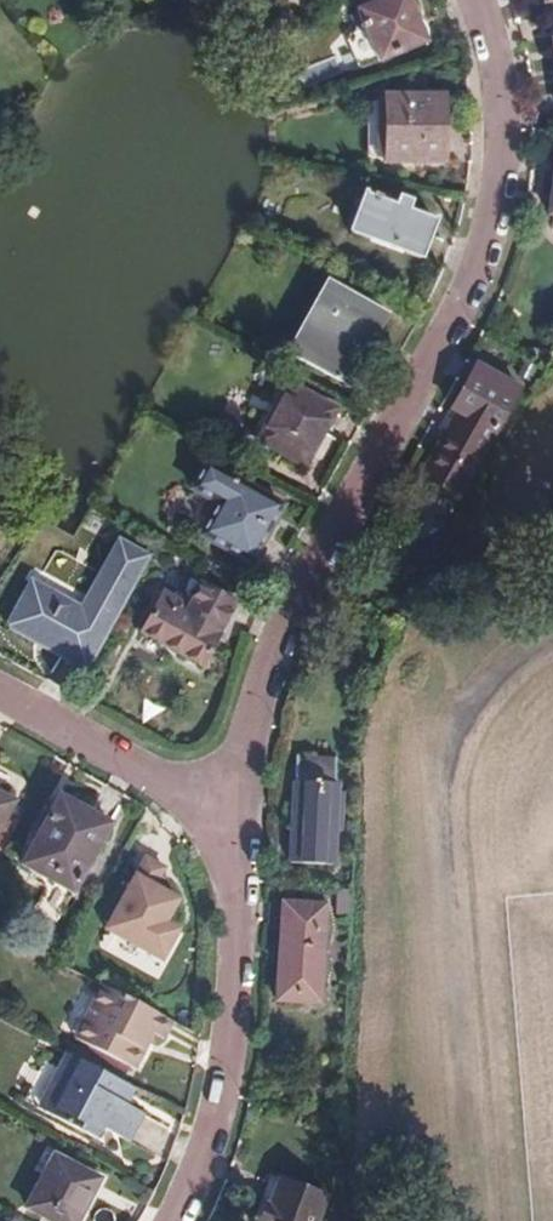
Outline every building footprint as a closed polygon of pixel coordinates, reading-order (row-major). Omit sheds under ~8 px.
[(353,15),(374,63),(420,44),(401,0),(385,0),(353,15)] [(379,101),(378,163),(378,165),(439,166),(440,98),(379,98),(379,101)] [(362,158),(378,163),(379,101),(362,105),(362,158)] [(544,218),(547,218),(547,227),(546,231),(548,234),(550,237),(552,238),(552,162),(544,218)] [(401,225),(406,211),(409,203),(394,197),(391,206),(378,201),(380,196),(370,192),(368,197),(363,195),(347,235),(415,261),(425,234),(401,225)] [(431,220),(406,211),(401,225),(425,234),(431,220)] [(272,348),(281,353),(321,280),(314,276),(272,348)] [(321,280),(281,353),(341,387),(381,316),(321,280)] [(439,429),(414,474),(453,495),(478,451),(469,446),(481,425),(489,429),(513,388),(468,364),(445,405),(454,410),(442,431),(439,429)] [(268,410),(252,440),(297,465),(328,411),(273,380),(259,404),(268,410)] [(242,434),(252,440),(268,410),(259,404),(242,434)] [(199,500),(181,530),(243,564),(258,538),(274,509),(201,467),(186,492),(199,500)] [(169,523),(181,530),(199,500),(186,492),(169,523)] [(93,644),(141,563),(130,557),(138,542),(128,537),(121,551),(113,547),(72,619),(45,604),(48,597),(26,585),(1,630),(52,658),(58,648),(84,663),(93,644)] [(258,538),(243,564),(251,568),(266,541),(258,538)] [(158,594),(137,633),(195,664),(228,604),(193,584),(180,607),(158,594)] [(58,648),(52,658),(79,672),(84,663),(58,648)] [(292,755),(283,862),(326,865),(331,784),(328,784),(330,757),(292,755)] [(54,800),(49,809),(65,817),(70,809),(54,800)] [(65,817),(49,809),(17,868),(68,896),(101,837),(65,817)] [(101,931),(156,962),(174,930),(161,922),(174,899),(160,891),(165,882),(153,875),(156,869),(141,861),(101,931)] [(278,903),(272,1000),(314,1003),(319,906),(278,903)] [(132,1005),(96,987),(79,1022),(85,1025),(76,1043),(126,1068),(144,1034),(157,1040),(167,1023),(132,1005)] [(85,1025),(79,1022),(70,1040),(76,1043),(85,1025)] [(115,1085),(57,1054),(44,1081),(53,1085),(39,1113),(100,1146),(105,1135),(121,1143),(136,1115),(120,1106),(108,1100),(115,1085)] [(53,1085),(44,1081),(31,1108),(39,1113),(53,1085)] [(120,1106),(127,1091),(115,1085),(108,1100),(120,1106)] [(24,1209),(48,1220),(75,1220),(93,1182),(47,1158),(24,1209)] [(250,1220),(312,1220),(319,1201),(265,1181),(250,1220)]
